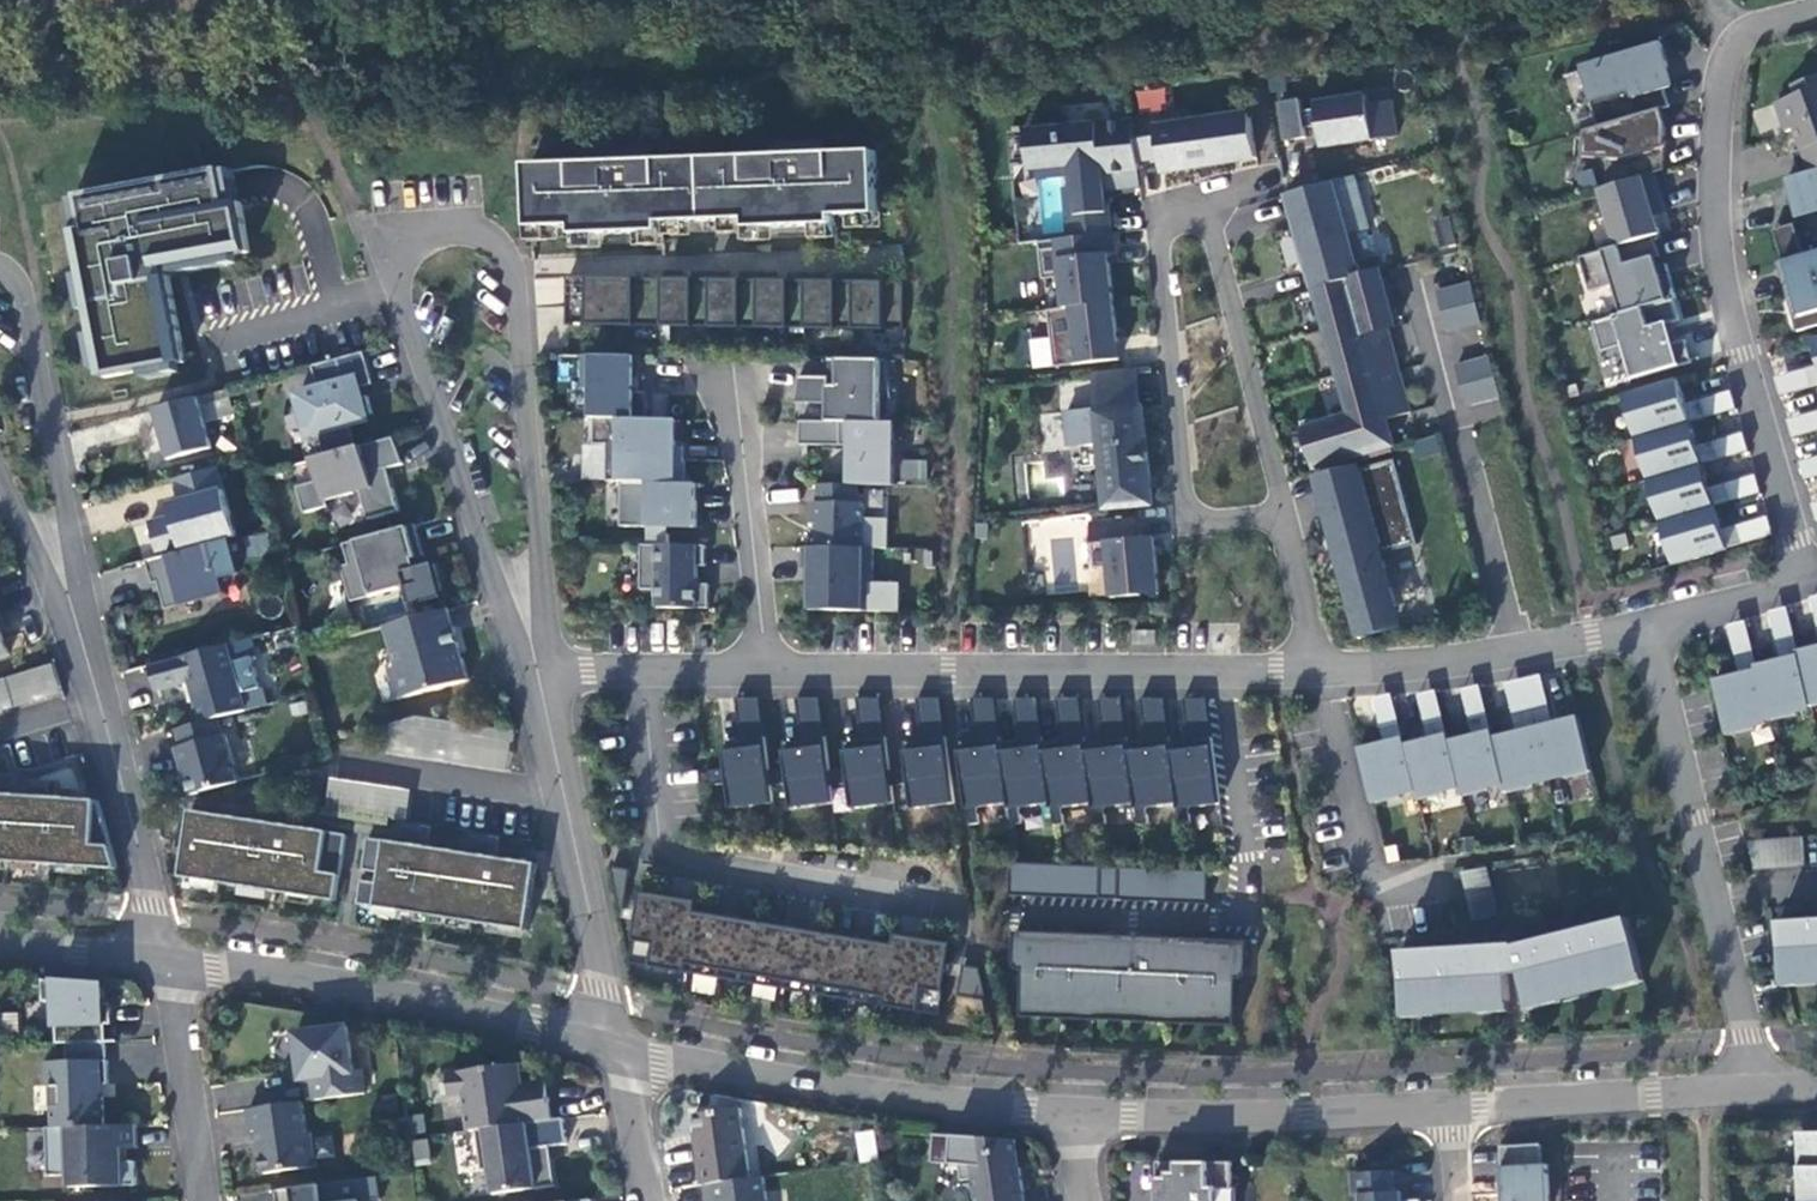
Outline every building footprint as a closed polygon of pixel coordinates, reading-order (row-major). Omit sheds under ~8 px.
[(1674,70),(1667,46),(1630,57),(1630,55),(1605,62),(1607,67),(1588,73),(1595,100),(1593,101),(1602,130),(1668,111),(1674,109),(1668,92),(1675,90),(1670,71),(1674,70)] [(1797,88),(1802,98),(1780,106),(1791,135),(1799,131),(1806,152),(1797,156),(1805,177),(1816,173),(1816,81),(1797,88)] [(1136,91),(1139,114),(1167,111),(1164,88),(1136,91)] [(1304,103),(1283,106),(1288,144),(1310,141),(1308,132),(1323,129),(1326,150),(1400,139),(1395,105),(1371,108),(1370,99),(1319,106),(1320,113),(1306,114),(1304,103)] [(1668,111),(1602,130),(1589,134),(1588,160),(1613,162),(1610,190),(1658,176),(1669,173),(1664,157),(1665,142),(1671,143),(1672,125),(1668,111)] [(1184,126),(1183,116),(1139,124),(1142,164),(1165,160),(1167,175),(1261,161),(1254,117),(1184,126)] [(1139,124),(1029,135),(1032,167),(1074,164),(1076,190),(1068,191),(1073,241),(1108,238),(1107,216),(1112,216),(1108,193),(1145,189),(1142,164),(1139,124)] [(771,159),(681,163),(693,224),(752,224),(753,232),(839,228),(838,219),(882,218),(880,155),(824,157),(823,144),(772,147),(771,159)] [(599,166),(532,168),(536,230),(578,230),(580,239),(666,235),(667,226),(693,224),(681,163),(651,165),(651,151),(599,152),(599,166)] [(96,385),(196,365),(177,275),(256,263),(236,185),(231,165),(64,198),(96,385)] [(1805,177),(1791,181),(1803,218),(1816,214),(1816,173),(1805,177)] [(1670,216),(1658,176),(1610,190),(1603,192),(1620,250),(1657,239),(1664,237),(1658,219),(1670,216)] [(1358,179),(1289,199),(1352,418),(1305,431),(1317,473),(1399,450),(1391,423),(1414,416),(1390,332),(1399,330),(1383,273),(1365,278),(1353,238),(1373,232),(1358,179)] [(1435,218),(1439,246),(1453,243),(1449,216),(1435,218)] [(1799,226),(1778,232),(1787,264),(1807,257),(1799,226)] [(1073,241),(1042,244),(1046,282),(1064,280),(1068,311),(1117,305),(1110,237),(1108,238),(1073,241)] [(1663,259),(1657,239),(1620,250),(1585,260),(1595,294),(1618,288),(1626,317),(1678,302),(1681,301),(1670,267),(1653,272),(1650,263),(1663,259)] [(1807,257),(1787,264),(1781,265),(1802,334),(1816,330),(1816,255),(1807,257)] [(711,330),(702,281),(571,280),(571,328),(711,330)] [(907,284),(702,281),(711,330),(907,333),(907,284)] [(1472,286),(1440,294),(1451,334),(1483,327),(1472,286)] [(1626,317),(1597,325),(1606,354),(1630,348),(1640,381),(1696,365),(1690,343),(1676,346),(1671,326),(1684,322),(1678,302),(1626,317)] [(1123,363),(1117,305),(1068,311),(1052,314),(1057,369),(1123,363)] [(367,355),(316,368),(323,392),(302,397),(313,438),(323,435),(329,458),(360,450),(354,427),(377,421),(368,389),(377,386),(367,355)] [(644,359),(587,358),(586,392),(595,392),(594,421),(598,421),(651,422),(650,395),(638,394),(638,379),(644,380),(644,359)] [(798,360),(798,375),(827,374),(826,360),(798,360)] [(1491,360),(1460,368),(1470,410),(1503,401),(1491,360)] [(891,362),(832,362),(832,380),(802,380),(798,406),(831,406),(831,425),(885,425),(885,398),(895,391),(891,362)] [(1155,507),(1143,369),(1092,374),(1095,413),(1071,415),(1075,450),(1099,448),(1105,511),(1155,507)] [(1816,389),(1816,371),(1778,382),(1783,399),(1816,389)] [(1062,408),(1090,405),(1088,379),(1059,382),(1062,408)] [(1680,383),(1626,398),(1634,425),(1641,423),(1646,439),(1693,425),(1688,408),(1680,383)] [(1739,412),(1734,395),(1688,408),(1693,425),(1739,412)] [(202,400),(158,411),(172,462),(216,451),(202,400)] [(679,423),(598,421),(598,448),(612,448),(611,484),(624,484),(687,485),(687,463),(678,462),(679,423)] [(831,425),(804,424),(804,448),(854,449),(853,488),(898,488),(899,425),(885,425),(831,425)] [(1646,439),(1639,441),(1647,468),(1654,465),(1658,481),(1705,468),(1700,450),(1693,425),(1646,439)] [(1747,436),(1700,450),(1705,468),(1752,454),(1747,436)] [(329,458),(316,462),(322,484),(301,490),(307,515),(331,510),(329,503),(363,494),(370,521),(402,513),(390,471),(406,467),(397,440),(360,450),(329,458)] [(900,459),(899,480),(926,481),(926,459),(900,459)] [(1816,480),(1816,461),(1802,466),(1807,483),(1816,480)] [(1362,468),(1318,479),(1362,642),(1405,631),(1386,557),(1420,548),(1398,464),(1363,474),(1362,468)] [(1658,481),(1651,483),(1659,509),(1666,507),(1671,523),(1718,509),(1713,492),(1705,468),(1658,481)] [(177,482),(183,504),(172,507),(175,519),(152,525),(162,560),(233,541),(239,539),(221,470),(177,482)] [(1759,479),(1713,492),(1718,509),(1764,496),(1759,479)] [(698,486),(624,484),(624,529),(651,530),(651,548),(671,548),(671,538),(669,537),(669,530),(699,531),(698,486)] [(853,488),(822,488),(822,507),(816,506),(816,527),(822,527),(822,551),(866,551),(867,507),(861,506),(861,488),(853,488)] [(1671,523),(1664,525),(1671,551),(1678,549),(1683,566),(1730,552),(1730,551),(1725,534),(1718,509),(1671,523)] [(1771,521),(1725,534),(1730,551),(1776,537),(1771,521)] [(1138,522),(1093,526),(1097,571),(1112,569),(1114,601),(1144,598),(1144,592),(1162,591),(1158,540),(1140,542),(1138,522)] [(345,569),(354,604),(410,589),(414,602),(445,593),(437,566),(430,568),(420,571),(417,562),(427,559),(419,527),(347,547),(353,567),(345,569)] [(242,576),(233,541),(162,560),(149,563),(155,586),(161,584),(168,612),(228,596),(224,581),(242,576)] [(708,549),(644,548),(644,593),(660,593),(660,611),(712,611),(712,587),(700,587),(701,569),(708,569),(708,549)] [(822,551),(806,550),(806,571),(814,571),(813,613),(876,615),(876,552),(866,551),(822,551)] [(1050,590),(1073,590),(1072,551),(1048,551),(1050,590)] [(420,571),(430,568),(427,559),(417,562),(420,571)] [(13,657),(1,631),(11,627),(0,602),(0,662),(13,657)] [(1790,611),(1772,615),(1784,663),(1802,659),(1801,655),(1790,611)] [(393,678),(400,702),(471,683),(465,661),(461,663),(458,651),(462,650),(451,612),(388,629),(400,670),(393,678)] [(1749,625),(1731,629),(1743,678),(1761,673),(1760,669),(1749,625)] [(236,665),(231,647),(153,668),(160,693),(193,684),(204,725),(249,713),(244,696),(264,690),(255,660),(236,665)] [(1801,655),(1802,659),(1814,707),(1815,710),(1816,709),(1816,651),(1801,655)] [(1814,707),(1802,659),(1784,663),(1760,669),(1761,673),(1772,721),(1773,724),(1798,718),(1796,711),(1814,707)] [(0,683),(0,716),(66,695),(57,666),(0,683)] [(1772,721),(1761,673),(1743,678),(1717,684),(1731,738),(1757,733),(1755,725),(1772,721)] [(1544,678),(1526,682),(1538,731),(1556,726),(1544,678)] [(1526,682),(1508,686),(1521,735),(1538,731),(1526,682)] [(1494,734),(1483,688),(1465,693),(1476,738),(1494,734)] [(1439,694),(1421,698),(1433,742),(1450,737),(1439,694)] [(1406,741),(1395,697),(1377,702),(1388,745),(1406,741)] [(763,701),(739,701),(745,743),(726,745),(730,772),(712,774),(713,789),(731,786),(734,811),(776,806),(774,789),(772,774),(763,701)] [(823,701),(799,701),(805,743),(787,744),(790,772),(772,774),(774,789),(792,787),(795,811),(837,806),(834,789),(833,774),(823,701)] [(883,701),(860,701),(865,743),(847,745),(850,772),(833,774),(834,789),(852,786),(855,811),(897,806),(894,789),(893,774),(883,701)] [(944,701),(920,701),(926,743),(907,745),(911,772),(893,774),(894,789),(912,786),(915,811),(957,806),(944,701)] [(998,702),(974,702),(979,743),(961,746),(972,828),(982,827),(980,811),(1012,806),(1004,745),(998,702)] [(1040,702),(1016,702),(1022,743),(1004,745),(1012,806),(1014,828),(1024,827),(1023,811),(1054,806),(1046,746),(1040,702)] [(1083,702),(1059,702),(1065,744),(1046,746),(1054,806),(1057,828),(1067,827),(1065,811),(1096,807),(1089,746),(1083,702)] [(1125,702),(1101,702),(1106,743),(1089,746),(1096,807),(1099,828),(1109,827),(1107,811),(1139,807),(1131,746),(1125,702)] [(1168,702),(1143,702),(1149,743),(1131,746),(1139,807),(1141,828),(1151,827),(1150,811),(1181,807),(1173,746),(1168,702)] [(1209,702),(1185,702),(1191,743),(1173,746),(1181,807),(1183,828),(1193,827),(1192,811),(1223,807),(1209,702)] [(1595,775),(1582,720),(1556,726),(1538,731),(1550,778),(1566,774),(1569,781),(1595,775)] [(193,801),(241,789),(224,725),(178,734),(193,801)] [(1506,782),(1509,796),(1535,789),(1533,783),(1550,778),(1538,731),(1521,735),(1496,741),(1506,782)] [(1496,741),(1494,734),(1476,738),(1452,745),(1462,785),(1466,799),(1491,793),(1489,786),(1506,782),(1496,741)] [(1450,737),(1433,742),(1407,748),(1418,788),(1421,803),(1447,797),(1445,789),(1462,785),(1452,745),(1450,737)] [(1407,748),(1406,741),(1388,745),(1362,752),(1375,807),(1403,800),(1401,793),(1418,788),(1407,748)] [(414,795),(333,783),(329,809),(410,822),(414,795)] [(120,872),(100,804),(0,796),(0,863),(120,872)] [(356,840),(200,816),(187,881),(348,905),(356,840)] [(538,869),(368,843),(359,909),(532,937),(538,869)] [(1807,844),(1750,846),(1756,871),(1809,867),(1807,844)] [(1212,874),(1014,866),(1014,898),(1211,906),(1212,874)] [(634,873),(615,869),(625,922),(634,873)] [(1487,871),(1466,874),(1479,923),(1500,918),(1487,871)] [(702,905),(645,895),(633,966),(944,1019),(956,947),(900,937),(897,948),(700,915),(702,905)] [(1648,984),(1632,921),(1576,935),(1578,946),(1537,956),(1541,971),(1523,976),(1532,1013),(1564,1005),(1562,996),(1613,983),(1616,992),(1648,984)] [(1815,923),(1782,925),(1785,990),(1816,988),(1816,923),(1815,923)] [(1251,944),(1020,934),(1019,969),(1021,969),(1021,974),(1027,973),(1024,1020),(1239,1030),(1241,983),(1247,983),(1247,979),(1250,980),(1251,944)] [(1449,952),(1402,954),(1407,1020),(1439,1018),(1438,1009),(1480,1007),(1481,1017),(1513,1014),(1510,959),(1449,963),(1449,952)] [(984,971),(966,968),(961,998),(991,1003),(984,971)] [(107,987),(46,983),(46,1004),(58,1003),(64,1003),(65,1045),(69,1045),(109,1044),(108,1027),(115,1026),(114,1006),(108,1006),(107,987)] [(350,1029),(298,1036),(304,1082),(314,1081),(317,1103),(367,1096),(364,1072),(356,1074),(350,1029)] [(69,1063),(110,1062),(109,1044),(69,1045),(69,1063)] [(69,1063),(47,1064),(48,1088),(54,1088),(55,1130),(106,1128),(105,1099),(100,1099),(100,1087),(111,1086),(110,1062),(69,1063)] [(479,1132),(554,1122),(551,1101),(539,1102),(537,1086),(525,1087),(522,1066),(450,1076),(453,1099),(467,1097),(471,1133),(479,1132)] [(549,1084),(537,1086),(539,1102),(551,1101),(549,1084)] [(305,1104),(250,1111),(253,1134),(260,1133),(266,1176),(319,1169),(314,1135),(309,1136),(305,1104)] [(743,1111),(697,1118),(701,1149),(698,1149),(703,1188),(706,1187),(753,1181),(743,1111)] [(570,1147),(566,1121),(554,1122),(479,1132),(484,1173),(492,1172),(495,1197),(558,1188),(555,1163),(549,1159),(546,1159),(545,1150),(570,1147)] [(55,1130),(49,1130),(51,1178),(71,1177),(71,1189),(138,1188),(138,1163),(126,1164),(125,1151),(140,1151),(139,1127),(106,1128),(55,1130)] [(854,1132),(858,1161),(877,1158),(873,1129),(854,1132)] [(1802,1136),(1801,1170),(1816,1170),(1816,1136),(1802,1136)] [(1022,1170),(1016,1170),(1018,1143),(936,1137),(934,1165),(960,1167),(962,1184),(975,1182),(978,1200),(1026,1200),(1022,1170)] [(1543,1147),(1503,1149),(1506,1200),(1552,1200),(1550,1168),(1544,1168),(1543,1147)] [(1158,1192),(1164,1192),(1164,1200),(1239,1200),(1239,1189),(1233,1189),(1232,1164),(1157,1166),(1158,1192)] [(1801,1170),(1801,1200),(1816,1200),(1816,1170),(1801,1170)] [(1363,1200),(1397,1200),(1395,1174),(1353,1176),(1355,1199),(1363,1199),(1363,1200)] [(706,1187),(708,1200),(769,1200),(766,1179),(753,1181),(706,1187)] [(277,1192),(278,1200),(324,1200),(322,1186),(277,1192)]
